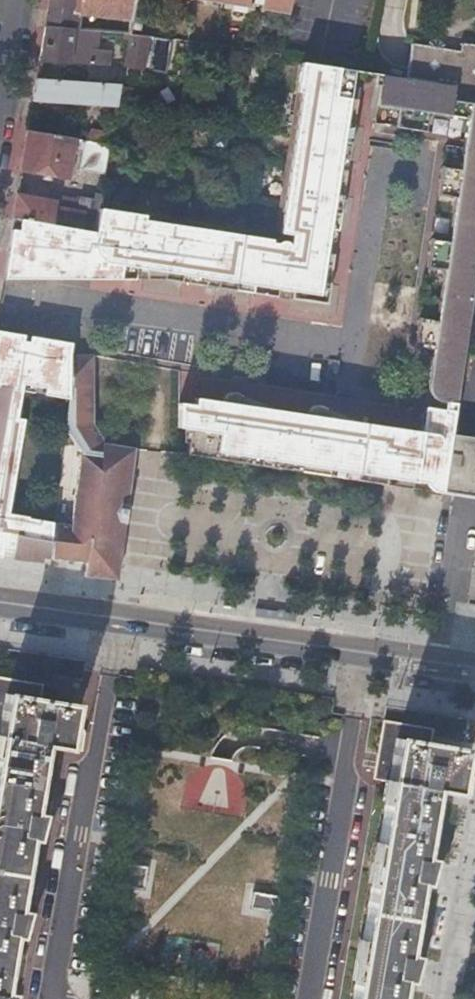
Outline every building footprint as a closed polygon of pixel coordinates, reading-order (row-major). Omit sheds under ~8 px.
[(75,28),(77,19),(131,25),(135,0),(49,0),(49,2),(45,25),(75,28)] [(221,2),(235,4),(235,1),(277,8),(277,11),(289,13),(292,0),(221,0),(221,2)] [(75,28),(45,25),(42,42),(40,51),(123,59),(127,33),(75,28)] [(143,71),(150,37),(130,33),(124,68),(143,71)] [(474,105),(474,45),(460,43),(460,45),(461,45),(460,51),(444,49),(445,44),(440,40),(434,39),(428,42),(427,46),(412,44),(406,79),(454,87),(452,101),(474,105)] [(347,87),(349,71),(294,63),(271,222),(290,225),(287,247),(283,243),(279,242),(276,242),(273,244),(272,246),(238,241),(239,232),(216,229),(207,288),(273,298),(275,290),(288,293),(287,299),(323,305),(330,255),(322,254),(324,241),(325,230),(332,231),(334,231),(354,88),(347,87)] [(452,101),(454,87),(406,79),(377,75),(373,104),(396,108),(395,112),(393,128),(398,128),(401,107),(474,118),(474,105),(452,101)] [(32,100),(116,107),(119,84),(111,83),(36,78),(35,84),(34,87),(32,100)] [(401,107),(398,128),(421,132),(423,117),(424,113),(466,119),(463,141),(474,142),(474,118),(401,107)] [(462,148),(463,141),(466,119),(424,113),(423,117),(462,122),(456,169),(459,170),(462,148)] [(109,144),(111,133),(91,130),(90,133),(86,133),(84,140),(109,144)] [(78,170),(104,174),(109,144),(84,140),(27,131),(20,170),(66,178),(71,150),(80,152),(78,170)] [(474,278),(474,149),(462,148),(459,170),(456,169),(440,167),(435,199),(451,201),(454,202),(448,242),(445,242),(429,240),(425,269),(440,271),(444,272),(441,294),(472,298),(474,278)] [(93,232),(97,211),(101,192),(95,192),(93,198),(79,196),(78,201),(77,211),(53,207),(54,202),(16,195),(12,218),(93,232)] [(77,211),(78,201),(55,197),(54,202),(53,207),(77,211)] [(454,202),(451,201),(445,242),(448,242),(454,202)] [(161,281),(207,288),(216,229),(97,211),(93,232),(12,218),(3,278),(161,281)] [(325,230),(324,241),(331,242),(332,231),(325,230)] [(440,300),(441,294),(444,272),(440,271),(433,321),(437,322),(440,300)] [(275,290),(273,298),(287,299),(288,293),(275,290)] [(456,406),(471,305),(440,300),(437,322),(433,321),(418,319),(413,348),(429,351),(433,351),(429,381),(427,392),(430,396),(433,399),(440,403),(456,406)] [(30,338),(29,337),(28,345),(20,343),(22,336),(0,333),(0,396),(3,396),(4,397),(30,397),(30,338)] [(69,398),(70,357),(70,345),(30,338),(30,397),(58,398),(69,398)] [(256,348),(254,360),(265,362),(267,350),(256,348)] [(424,380),(429,381),(433,351),(429,351),(424,380)] [(92,424),(92,358),(70,357),(69,398),(69,405),(65,426),(63,426),(61,437),(66,437),(55,522),(54,522),(50,558),(51,558),(86,564),(84,575),(115,580),(125,514),(134,449),(100,444),(92,424)] [(324,359),(322,370),(333,372),(336,361),(324,359)] [(344,479),(353,423),(352,423),(322,419),(321,414),(320,410),(319,408),(318,408),(317,407),(311,408),(307,416),(267,410),(239,406),(239,404),(239,401),(238,398),(236,396),(234,395),(232,394),(229,395),(226,398),(223,404),(194,400),(193,406),(178,404),(177,427),(184,428),(189,429),(187,446),(185,457),(344,479)] [(239,406),(267,410),(234,395),(236,396),(238,398),(239,401),(239,404),(239,406)] [(63,426),(46,422),(48,406),(56,407),(58,398),(30,397),(4,397),(3,396),(0,396),(0,415),(27,421),(29,424),(28,437),(52,440),(53,436),(61,437),(63,426)] [(69,405),(69,398),(58,398),(56,407),(48,406),(46,422),(63,426),(65,426),(69,405)] [(434,492),(443,492),(446,465),(448,455),(451,435),(455,412),(424,407),(420,434),(406,431),(404,446),(407,446),(405,459),(402,459),(402,462),(402,465),(403,468),(404,470),(405,472),(406,473),(408,475),(409,476),(411,476),(413,477),(413,478),(425,480),(425,481),(425,482),(426,482),(426,483),(426,484),(430,489),(434,492)] [(322,419),(352,423),(319,408),(320,410),(321,414),(322,419)] [(23,459),(27,437),(28,437),(29,424),(27,421),(0,415),(0,456),(23,459)] [(344,479),(385,484),(386,478),(389,456),(390,450),(393,429),(353,423),(344,479)] [(406,431),(393,429),(390,450),(389,456),(386,478),(413,482),(426,484),(426,483),(426,482),(425,482),(425,481),(425,480),(413,478),(413,477),(411,476),(409,476),(408,475),(406,473),(405,472),(404,470),(403,468),(402,465),(402,462),(402,459),(405,459),(407,446),(404,446),(406,431)] [(451,435),(448,455),(446,465),(443,492),(467,496),(474,498),(474,438),(451,435)] [(48,562),(49,558),(50,558),(54,522),(55,522),(66,437),(61,437),(53,436),(52,440),(28,437),(27,437),(23,459),(0,456),(0,556),(48,562)] [(22,995),(3,991),(13,932),(32,935),(35,914),(16,910),(29,835),(47,838),(51,818),(32,815),(43,744),(82,751),(85,731),(69,729),(73,704),(41,699),(41,698),(43,684),(0,677),(0,998),(21,998),(22,995)] [(403,979),(423,983),(426,961),(407,958),(419,883),(439,886),(443,864),(424,861),(436,788),(473,794),(474,781),(474,775),(461,773),(465,749),(432,743),(435,727),(385,719),(375,777),(390,780),(353,998),(400,998),(403,979)] [(248,772),(195,766),(191,806),(244,811),(248,772)]
